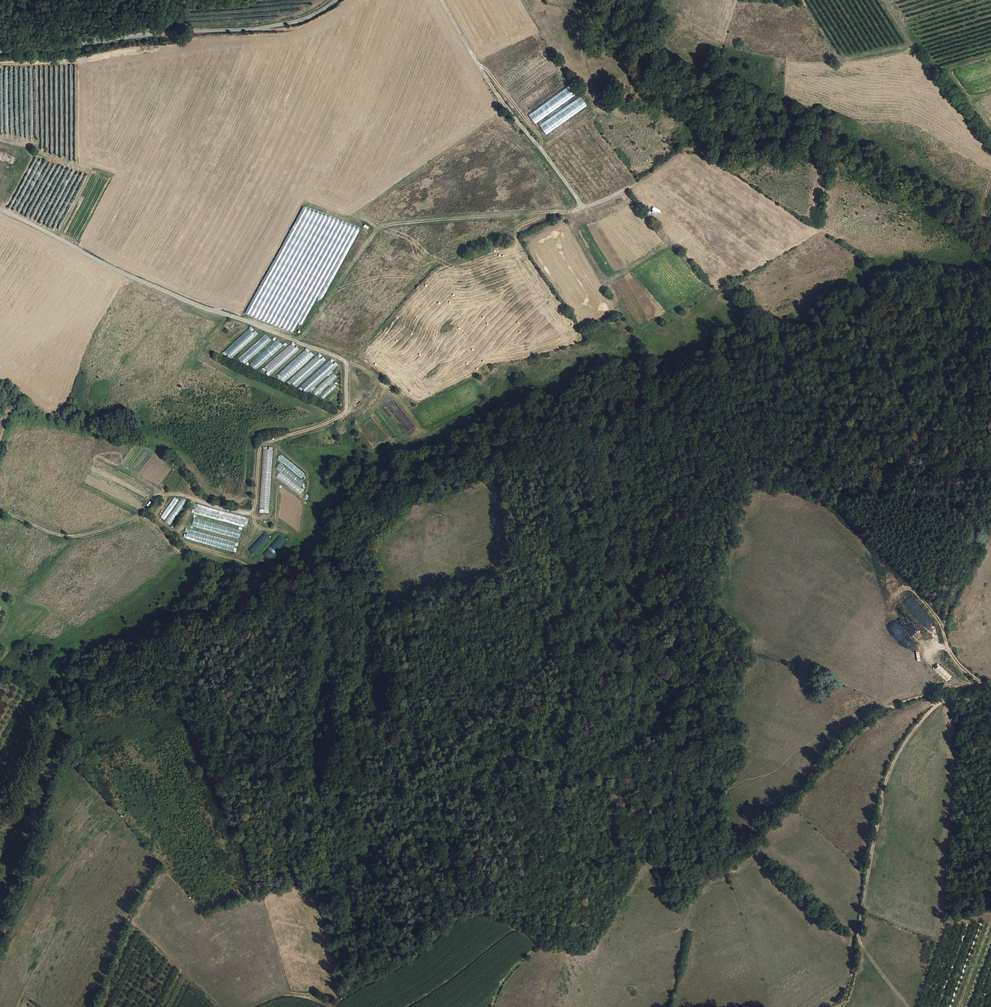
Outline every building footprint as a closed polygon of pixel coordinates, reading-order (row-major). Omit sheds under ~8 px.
[(580,96),(538,124),(545,134),(587,106),(580,96)] [(303,201),(221,353),(338,407),(340,361),(296,343),(364,226),(303,201)] [(174,498),(159,519),(183,537),(236,554),(271,558),(298,530),(308,472),(279,449),(263,448),(258,519),(174,498)]
